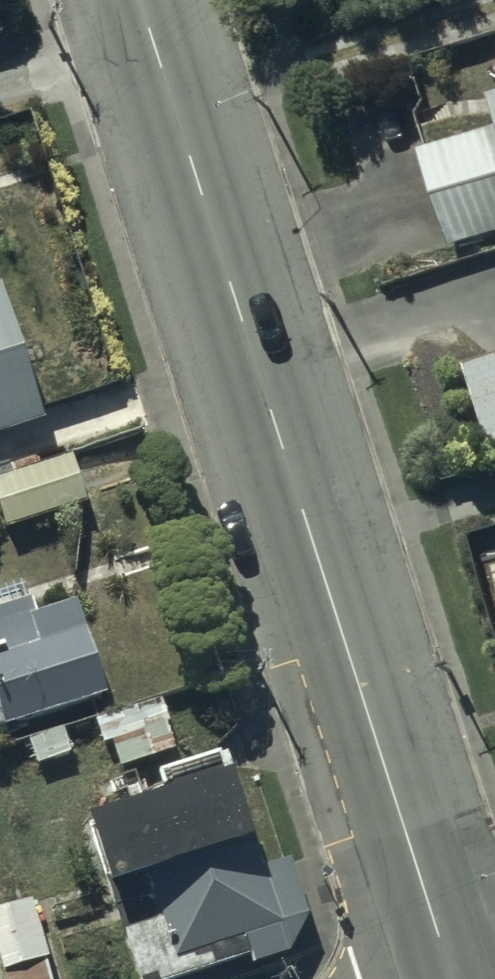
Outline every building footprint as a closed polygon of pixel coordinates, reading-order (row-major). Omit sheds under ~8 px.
[(494,232),(494,94),(481,99),(490,125),(413,152),(446,249),(494,232)] [(34,424),(0,316),(0,435),(34,424)] [(461,364),(485,451),(494,449),(494,355),(461,364)] [(78,504),(62,458),(0,480),(0,532),(78,504)] [(96,700),(67,606),(31,617),(26,603),(0,611),(0,730),(96,700)] [(109,744),(115,768),(171,754),(158,701),(91,718),(98,746),(109,744)] [(72,827),(93,898),(102,895),(128,978),(162,978),(237,956),(241,968),(285,955),(276,926),(299,919),(283,864),(252,874),(243,845),(235,848),(210,764),(163,778),(169,798),(72,827)] [(0,910),(0,978),(50,978),(29,904),(0,910)]
